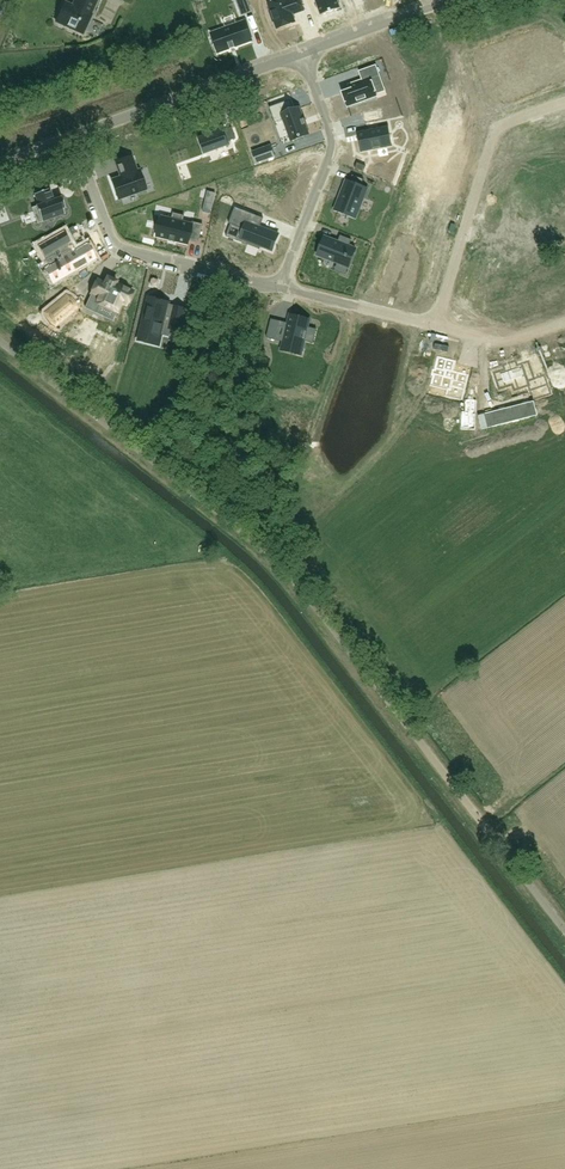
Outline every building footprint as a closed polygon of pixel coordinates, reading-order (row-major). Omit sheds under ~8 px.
[(72,6),(65,2),(56,22),(83,34),(92,14),(91,14),(97,0),(75,0),(72,6)] [(269,4),(272,11),(270,12),(274,21),(275,21),(278,28),(295,22),(291,13),(295,12),(295,13),(304,10),(300,0),(279,0),(269,4)] [(323,15),(343,8),(340,0),(318,0),(323,15)] [(244,21),(212,33),(219,52),(251,41),(244,21)] [(371,79),(380,75),(376,65),(359,71),(363,80),(351,85),(352,89),(343,93),(348,106),(377,96),(376,94),(371,79)] [(309,135),(305,125),(307,125),(307,124),(305,125),(303,120),(305,119),(303,119),(299,108),(290,111),(287,101),(269,107),(275,123),(284,119),(292,141),(309,135)] [(389,126),(357,132),(361,152),(393,146),(392,145),(390,145),(389,145),(388,136),(390,136),(388,127),(389,127),(389,126)] [(223,128),(198,137),(204,154),(230,145),(228,142),(236,139),(232,128),(224,130),(223,128)] [(275,157),(271,145),(252,152),(257,164),(275,157)] [(120,177),(111,180),(118,200),(146,190),(139,170),(137,171),(132,156),(115,162),(120,177)] [(357,163),(355,168),(364,172),(366,166),(357,163)] [(339,200),(335,210),(356,218),(367,188),(361,186),(364,179),(353,175),(350,182),(347,181),(340,200),(339,200)] [(38,205),(32,208),(37,223),(65,213),(63,209),(65,208),(61,197),(53,200),(49,189),(34,194),(38,205)] [(212,207),(205,205),(203,212),(211,214),(212,207)] [(272,251),(279,234),(260,227),(264,218),(235,207),(229,223),(244,229),(241,238),(249,242),(249,243),(260,247),(261,246),(272,251)] [(162,216),(157,237),(188,244),(190,239),(199,241),(203,224),(193,221),(192,224),(183,221),(184,216),(174,213),(172,219),(162,216)] [(52,238),(37,246),(44,257),(49,254),(54,263),(49,266),(45,268),(53,283),(62,277),(95,259),(92,253),(90,249),(89,249),(87,244),(75,251),(71,245),(72,245),(64,231),(52,238)] [(325,237),(318,255),(323,257),(338,263),(345,265),(351,247),(349,246),(352,240),(341,235),(338,242),(325,237)] [(501,251),(498,263),(518,269),(521,257),(501,251)] [(92,294),(85,308),(96,313),(100,305),(117,312),(117,313),(122,303),(126,305),(133,292),(115,283),(116,282),(107,278),(105,283),(97,280),(91,294),(92,294)] [(67,295),(45,313),(47,317),(52,323),(56,326),(77,308),(76,304),(71,298),(67,295)] [(141,325),(137,340),(159,346),(162,334),(167,336),(169,327),(164,325),(167,315),(174,317),(172,325),(171,329),(182,331),(182,327),(187,309),(169,305),(170,302),(147,297),(143,317),(144,318),(143,325),(141,324),(141,325)] [(283,342),(282,350),(295,353),(301,355),(303,349),(305,341),(308,327),(310,320),(290,315),(288,323),(283,342)] [(276,340),(280,321),(271,319),(267,338),(276,340)] [(553,352),(559,372),(564,370),(564,348),(553,352)] [(434,373),(432,380),(449,384),(447,391),(464,395),(470,370),(455,366),(457,356),(439,352),(436,365),(434,364),(433,372),(434,373)] [(504,369),(493,373),(499,390),(512,385),(514,390),(528,385),(533,400),(551,394),(545,374),(534,378),(529,360),(517,364),(516,360),(502,364),(504,369)] [(536,410),(531,396),(477,414),(482,428),(536,410)] [(462,412),(462,415),(476,416),(477,400),(466,399),(465,412),(462,412)]
